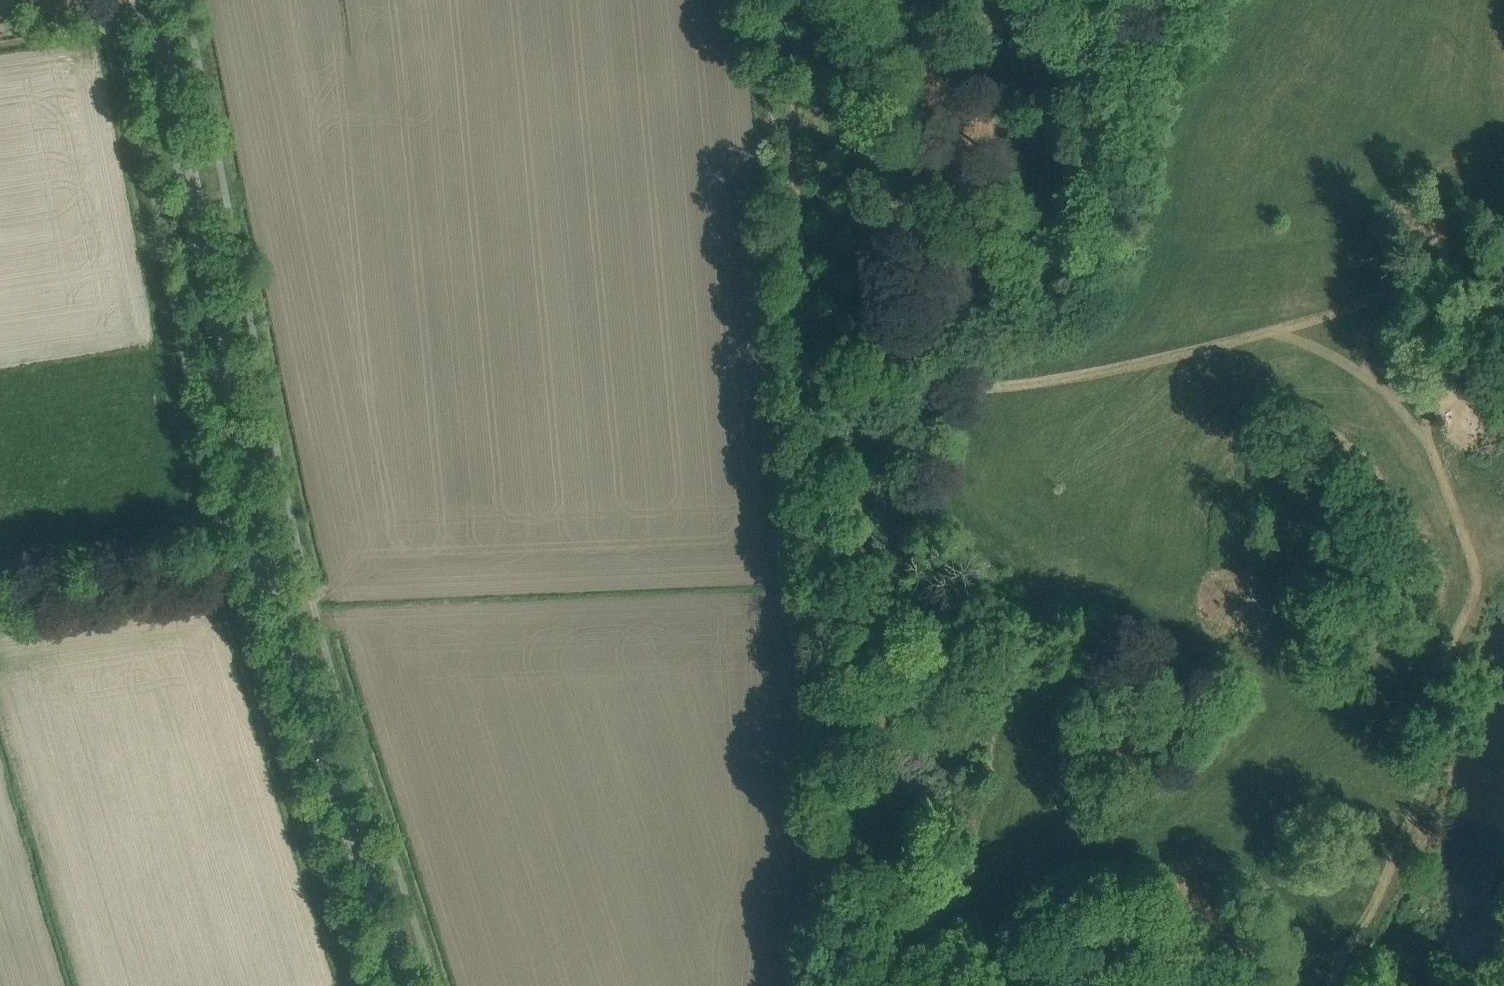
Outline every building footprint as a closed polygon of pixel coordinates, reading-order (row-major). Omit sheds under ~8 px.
[(21,25),(17,0),(0,0),(0,29),(21,25)]
